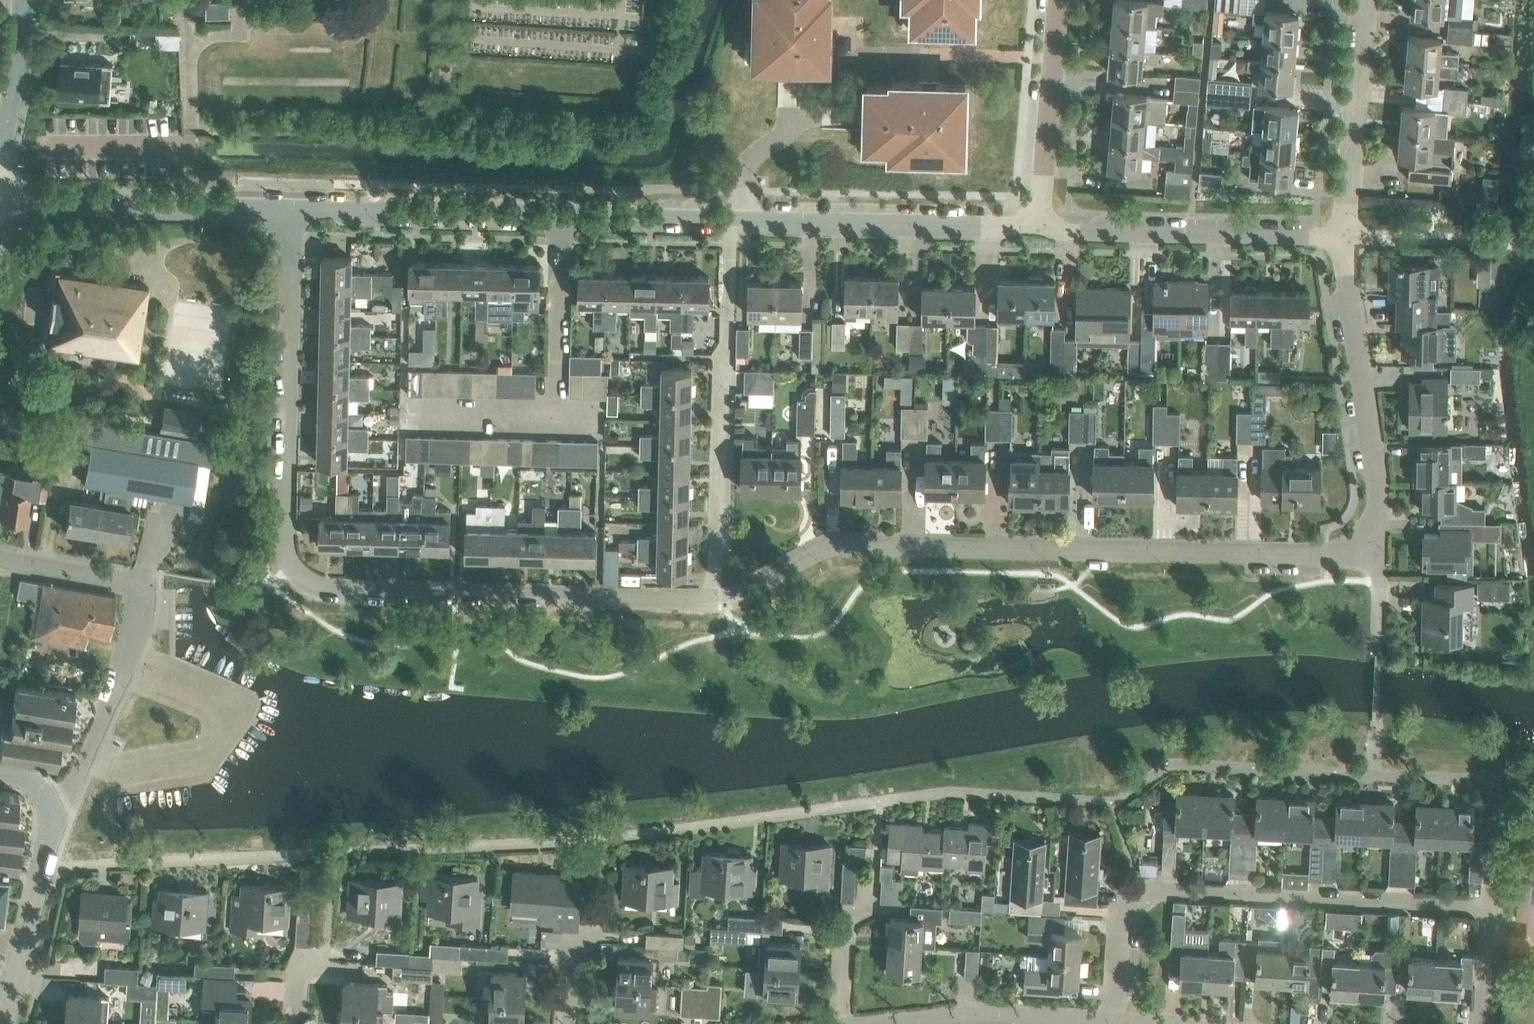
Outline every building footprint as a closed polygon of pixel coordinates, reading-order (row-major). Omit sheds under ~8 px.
[(830,0),(755,0),(754,15),(757,15),(756,36),(745,36),(744,60),(755,61),(755,62),(828,64),(830,0)] [(902,27),(914,28),(914,25),(973,27),(974,2),(978,2),(978,0),(903,0),(902,27)] [(1157,27),(1157,25),(1155,24),(1156,10),(1162,11),(1163,2),(1140,0),(1115,0),(1113,23),(1157,27)] [(1182,6),(1206,8),(1207,0),(1182,0),(1182,6)] [(1215,10),(1224,10),(1239,12),(1240,0),(1215,0),(1215,10)] [(1411,14),(1449,17),(1448,28),(1473,30),(1474,17),(1461,16),(1462,0),(1412,0),(1411,14)] [(228,2),(205,2),(205,18),(228,18),(228,2)] [(1264,36),(1296,39),(1298,14),(1254,9),(1253,21),(1265,22),(1264,36)] [(1223,32),(1224,10),(1215,10),(1213,31),(1223,32)] [(1155,51),(1157,27),(1113,23),(1111,47),(1155,51)] [(1471,42),(1473,30),(1448,28),(1447,40),(1471,42)] [(1409,35),(1407,59),(1440,62),(1440,63),(1457,65),(1459,51),(1441,50),(1442,38),(1409,35)] [(1262,60),(1294,63),(1296,39),(1264,36),(1262,60)] [(1192,53),(1202,54),(1203,40),(1193,39),(1192,53)] [(1212,40),(1210,55),(1221,56),(1222,41),(1212,40)] [(1159,52),(1155,51),(1111,47),(1109,73),(1140,75),(1142,62),(1158,63),(1159,52)] [(1251,82),(1217,78),(1218,61),(1220,62),(1221,56),(1210,55),(1207,90),(1232,92),(1250,94),(1251,82)] [(1261,70),(1260,85),(1291,88),(1294,63),(1262,60),(1262,58),(1249,57),(1247,69),(1261,70)] [(1407,59),(1405,84),(1437,87),(1438,75),(1457,77),(1457,65),(1440,63),(1440,62),(1407,59)] [(113,65),(63,62),(60,96),(111,100),(113,65)] [(1175,87),(1199,89),(1200,76),(1176,75),(1175,87)] [(966,83),(892,81),(892,85),(867,84),(866,144),(863,144),(863,155),(916,157),(916,155),(938,155),(937,166),(962,167),(962,156),(964,156),(966,83)] [(1443,86),(1442,98),(1467,100),(1468,88),(1443,85),(1443,86)] [(1191,123),(1191,124),(1196,125),(1198,103),(1199,89),(1175,87),(1174,101),(1189,102),(1189,107),(1188,107),(1186,123),(1191,123)] [(1250,94),(1232,92),(1207,90),(1206,104),(1249,108),(1250,94)] [(1114,92),(1112,117),(1145,120),(1155,121),(1164,122),(1167,97),(1147,95),(1114,92)] [(1441,110),(1466,113),(1467,100),(1442,98),(1441,110)] [(1266,105),(1264,130),(1296,133),(1298,108),(1266,105)] [(1402,105),(1400,130),(1433,133),(1435,108),(1402,105)] [(1155,121),(1145,120),(1112,117),(1110,141),(1143,144),(1153,145),(1155,121)] [(1184,146),(1184,148),(1194,149),(1195,135),(1196,125),(1191,124),(1190,132),(1190,134),(1185,134),(1184,146)] [(1489,129),(1488,139),(1498,140),(1499,130),(1489,129)] [(1250,153),(1294,157),(1296,133),(1264,130),(1262,143),(1251,142),(1250,153)] [(1454,156),(1452,156),(1454,135),(1433,133),(1400,130),(1398,155),(1410,156),(1408,178),(1450,181),(1452,161),(1453,161),(1454,156)] [(1203,134),(1202,148),(1229,151),(1230,136),(1203,134)] [(1153,145),(1143,144),(1110,141),(1108,166),(1141,169),(1142,155),(1159,157),(1159,156),(1176,158),(1175,167),(1168,167),(1165,193),(1190,194),(1194,149),(1184,148),(1153,145)] [(1250,178),(1259,179),(1292,182),(1294,157),(1250,153),(1243,152),(1243,162),(1251,163),(1250,178)] [(1200,171),(1198,184),(1223,186),(1225,173),(1200,171)] [(1498,176),(1482,175),(1480,203),(1496,204),(1498,176)] [(322,258),(321,284),(370,285),(371,275),(371,274),(351,273),(351,259),(322,258)] [(423,302),(423,317),(434,317),(435,263),(409,262),(409,292),(409,302),(423,302)] [(435,263),(434,317),(446,317),(446,293),(460,293),(461,263),(435,263)] [(488,264),(461,263),(460,293),(460,302),(474,303),(474,318),(486,318),(487,294),(488,264)] [(1390,265),(1390,294),(1397,294),(1397,309),(1438,310),(1438,296),(1438,295),(1439,266),(1430,266),(1429,266),(1429,265),(1404,265),(1404,263),(1398,263),(1398,265),(1390,265)] [(500,318),(511,318),(512,264),(488,264),(487,294),(500,294),(500,318)] [(539,265),(512,264),(511,318),(523,319),(523,295),(538,295),(539,265)] [(81,354),(81,352),(136,360),(144,307),(142,307),(145,286),(55,272),(44,346),(76,351),(76,353),(81,354)] [(371,275),(370,285),(384,285),(391,285),(391,274),(371,274),(371,275)] [(594,303),(593,328),(604,328),(606,274),(579,274),(579,303),(594,303)] [(616,304),(630,304),(631,275),(606,274),(604,328),(616,328),(616,304)] [(644,328),(656,328),(656,314),(657,275),(631,275),(630,304),(630,314),(644,314),(644,328)] [(670,315),(669,328),(681,329),(682,276),(657,275),(656,314),(670,315)] [(708,277),(682,276),(681,329),(682,329),(682,337),(692,338),(693,329),(693,305),(707,305),(708,277)] [(845,318),(856,318),(856,310),(871,310),(872,277),(846,276),(845,318)] [(886,319),(897,319),(898,277),(872,277),(871,310),(886,310),(886,319)] [(1026,280),(998,279),(998,322),(1013,322),(1013,315),(1025,316),(1026,280)] [(1054,280),(1026,280),(1025,316),(1043,316),(1043,321),(1053,321),(1054,280)] [(1141,341),(1141,371),(1155,371),(1155,337),(1155,329),(1180,329),(1181,280),(1164,280),(1164,282),(1154,282),(1154,311),(1142,311),(1141,341)] [(1197,281),(1181,280),(1180,329),(1206,329),(1207,283),(1197,283),(1197,281)] [(775,283),(749,282),(748,316),(774,316),(775,283)] [(801,283),(775,283),(774,316),(801,316),(801,283)] [(370,285),(321,284),(321,309),(350,310),(350,295),(370,296),(370,285)] [(922,286),(921,320),(948,321),(949,286),(922,286)] [(985,369),(985,373),(986,373),(987,325),(975,325),(975,320),(974,320),(975,287),(949,286),(948,321),(968,321),(967,337),(969,340),(973,340),(973,353),(976,353),(975,369),(985,369)] [(1077,289),(1076,335),(1077,335),(1102,336),(1103,287),(1087,287),(1087,289),(1077,289)] [(1103,287),(1102,336),(1127,336),(1129,336),(1130,290),(1119,290),(1119,288),(1103,287)] [(1245,319),(1245,344),(1257,344),(1258,320),(1258,290),(1231,290),(1230,319),(1245,319)] [(1283,291),(1258,290),(1258,320),(1271,320),(1271,344),(1282,344),(1283,291)] [(1282,344),(1293,345),(1294,320),(1309,320),(1309,291),(1283,291),(1282,344)] [(349,324),(350,310),(321,309),(320,335),(370,336),(370,325),(349,324)] [(1397,309),(1397,324),(1403,324),(1402,354),(1410,354),(1409,366),(1432,366),(1433,355),(1442,355),(1442,353),(1455,353),(1455,324),(1451,324),(1451,310),(1438,310),(1397,309)] [(812,319),(811,329),(811,357),(811,364),(821,364),(822,319),(812,319)] [(845,322),(832,321),(831,348),(844,348),(845,322)] [(896,349),(909,349),(909,323),(896,323),(896,349)] [(922,323),(909,323),(909,349),(909,352),(921,352),(922,323)] [(987,325),(986,373),(999,373),(999,353),(998,353),(998,325),(987,325)] [(735,356),(736,356),(749,356),(749,328),(735,328),(735,356)] [(1063,370),(1064,339),(1064,329),(1051,328),(1050,376),(1063,376),(1063,370)] [(799,357),(811,357),(811,329),(799,329),(799,357)] [(370,347),(370,336),(320,335),(320,360),(349,361),(349,347),(370,347)] [(643,339),(643,351),(655,351),(656,339),(645,339),(643,339)] [(683,339),(683,352),(694,352),(694,339),(683,339)] [(1064,339),(1063,370),(1076,370),(1077,345),(1077,340),(1064,339)] [(1127,340),(1127,371),(1141,371),(1141,341),(1127,340)] [(1205,378),(1217,378),(1218,342),(1205,342),(1204,372),(1205,372),(1205,378)] [(1231,342),(1218,342),(1217,378),(1230,379),(1231,342)] [(409,350),(408,364),(434,365),(434,351),(422,350),(409,350)] [(922,355),(910,355),(909,370),(921,370),(922,355)] [(569,375),(582,375),(595,376),(602,376),(602,358),(570,356),(569,375)] [(619,372),(620,359),(611,359),(610,372),(619,372)] [(320,360),(319,386),(370,387),(370,376),(349,375),(349,361),(320,360)] [(1033,364),(1024,364),(1024,373),(1033,374),(1033,364)] [(1258,366),(1258,378),(1271,379),(1272,367),(1258,366)] [(1480,367),(1451,366),(1451,380),(1479,381),(1479,374),(1480,367)] [(661,383),(641,383),(640,394),(690,395),(691,369),(667,368),(662,368),(661,383)] [(745,369),(745,392),(773,392),(773,370),(745,369)] [(407,394),(420,394),(420,371),(408,370),(407,394)] [(420,394),(433,395),(433,371),(420,371),(420,394)] [(445,395),(446,371),(433,371),(433,395),(445,395)] [(445,395),(458,395),(459,371),(446,371),(445,395)] [(458,395),(471,396),(472,372),(459,371),(458,395)] [(471,396),(484,396),(484,372),(472,372),(471,396)] [(497,372),(484,372),(484,396),(497,396),(497,372)] [(497,396),(509,396),(510,373),(497,372),(497,396)] [(509,396),(522,397),(523,373),(510,373),(509,396)] [(536,373),(523,373),(522,397),(535,397),(536,373)] [(845,373),(833,373),(832,392),(844,392),(845,373)] [(582,375),(569,375),(568,399),(581,399),(582,375)] [(582,375),(581,399),(594,400),(595,376),(582,375)] [(594,400),(607,400),(608,376),(602,376),(595,376),(594,400)] [(911,404),(911,387),(911,377),(885,376),(885,387),(901,387),(901,404),(911,404)] [(1410,383),(1410,430),(1446,430),(1446,378),(1429,378),(1429,383),(1410,383)] [(369,398),(370,387),(319,386),(319,411),(348,412),(348,398),(369,398)] [(803,393),(803,399),(798,399),(797,433),(815,433),(815,388),(809,388),(803,393)] [(845,393),(831,393),(831,436),(845,436),(845,393)] [(1251,410),(1250,441),(1265,441),(1266,411),(1266,393),(1252,393),(1252,410),(1251,410)] [(660,420),(690,420),(690,395),(640,394),(640,405),(661,405),(660,420)] [(1166,442),(1167,413),(1167,405),(1153,404),(1152,442),(1166,442)] [(915,407),(902,407),(901,437),(915,437),(915,407)] [(928,408),(915,407),(915,437),(927,437),(928,408)] [(156,409),(155,415),(153,429),(189,434),(192,414),(156,409)] [(986,439),(999,439),(999,409),(986,409),(986,439)] [(1012,409),(999,409),(999,439),(1012,439),(1012,409)] [(1237,410),(1236,441),(1250,441),(1251,410),(1237,410)] [(319,411),(318,438),(369,439),(369,427),(348,426),(348,412),(319,411)] [(1069,440),(1082,441),(1083,411),(1069,411),(1069,440)] [(1096,411),(1083,411),(1082,441),(1095,441),(1096,411)] [(400,424),(400,413),(390,413),(390,424),(400,424)] [(1180,413),(1167,413),(1166,442),(1179,443),(1180,413)] [(640,445),(689,446),(690,420),(660,420),(660,434),(640,434),(640,445)] [(128,448),(141,450),(144,431),(92,423),(82,483),(100,486),(121,489),(128,448)] [(141,450),(220,463),(223,444),(144,431),(141,450)] [(405,460),(418,460),(419,437),(406,437),(405,460)] [(418,460),(431,461),(432,437),(419,437),(418,460)] [(431,461),(444,461),(444,438),(432,437),(431,461)] [(368,450),(369,439),(318,438),(318,464),(347,465),(347,450),(368,450)] [(457,438),(444,438),(444,461),(457,461),(457,438)] [(457,461),(469,462),(470,438),(457,438),(457,461)] [(469,462),(482,462),(483,439),(470,438),(469,462)] [(757,438),(743,438),(742,490),(771,490),(772,447),(757,447),(757,438)] [(482,462),(495,462),(496,439),(483,439),(482,462)] [(495,462),(508,463),(508,439),(496,439),(495,462)] [(508,463),(521,463),(521,440),(508,439),(508,463)] [(787,448),(772,447),(771,490),(801,491),(802,439),(787,439),(787,448)] [(534,440),(521,440),(521,463),(533,463),(534,440)] [(533,463),(546,464),(547,440),(534,440),(533,463)] [(546,464),(559,464),(560,441),(547,440),(546,464)] [(857,440),(843,440),(842,500),(871,500),(872,464),(857,464),(857,440)] [(559,464),(572,464),(572,441),(560,441),(559,464)] [(572,464),(585,465),(585,441),(572,441),(572,464)] [(585,441),(585,465),(597,465),(598,442),(585,441)] [(927,493),(956,494),(957,458),(941,457),(942,442),(928,441),(927,493)] [(1416,453),(1415,482),(1454,482),(1454,481),(1449,481),(1449,456),(1462,456),(1462,441),(1449,441),(1449,442),(1440,442),(1417,441),(1416,453)] [(1462,441),(1462,456),(1486,457),(1486,442),(1462,441)] [(956,494),(985,494),(986,443),(972,442),(971,458),(957,458),(956,494)] [(659,471),(689,471),(689,446),(640,445),(640,456),(659,456),(659,471)] [(1094,445),(1094,497),(1123,497),(1124,462),(1109,461),(1109,445),(1094,445)] [(1285,453),(1285,445),(1263,445),(1262,500),(1283,500),(1283,503),(1320,504),(1321,466),(1292,465),(1292,453),(1285,453)] [(1138,462),(1124,462),(1123,497),(1153,498),(1153,446),(1139,446),(1138,462)] [(1040,468),(1039,505),(1068,505),(1069,452),(1069,447),(1052,447),(1052,452),(1040,452),(1040,468)] [(220,463),(141,450),(128,448),(121,489),(131,491),(201,503),(206,471),(195,469),(196,463),(220,467),(220,463)] [(888,465),(872,464),(871,500),(900,501),(901,449),(888,448),(888,465)] [(1011,451),(1010,504),(1039,505),(1040,468),(1040,452),(1025,451),(1011,451)] [(1178,455),(1178,507),(1207,508),(1208,471),(1193,471),(1193,455),(1178,455)] [(1208,471),(1207,508),(1237,508),(1237,456),(1223,456),(1223,471),(1208,471)] [(29,494),(43,496),(46,476),(32,474),(32,477),(8,473),(0,471),(0,515),(1,515),(0,519),(24,523),(29,494)] [(639,496),(688,497),(689,471),(659,471),(659,485),(639,485),(639,496)] [(345,547),(346,547),(347,493),(348,472),(337,472),(336,517),(306,516),(306,536),(320,537),(320,546),(333,546),(333,549),(335,551),(344,551),(345,549),(345,547)] [(1415,482),(1415,483),(1421,483),(1421,510),(1442,510),(1442,521),(1459,521),(1484,522),(1484,520),(1484,509),(1485,504),(1471,504),(1456,499),(1454,499),(1454,482),(1415,482)] [(102,505),(99,504),(94,535),(125,540),(127,524),(135,526),(137,511),(130,510),(130,509),(128,509),(131,491),(121,489),(100,486),(98,497),(103,498),(102,505)] [(425,487),(425,495),(436,495),(436,487),(425,487)] [(359,494),(347,493),(346,547),(347,547),(347,550),(349,551),(358,551),(359,550),(360,547),(371,548),(372,509),(358,509),(359,494)] [(569,560),(595,561),(596,531),(581,530),(581,507),(580,507),(581,493),(571,493),(571,507),(570,507),(569,560)] [(372,509),(371,548),(384,548),(384,550),(386,552),(395,552),(396,551),(396,548),(397,548),(398,509),(399,494),(387,494),(387,510),(372,509)] [(421,549),(423,549),(424,495),(413,495),(412,519),(398,519),(397,548),(410,549),(409,551),(411,552),(420,553),(421,551),(421,549)] [(425,495),(424,495),(423,549),(449,550),(450,510),(435,510),(436,495),(425,495)] [(313,496),(300,496),(300,509),(313,509),(313,496)] [(658,522),(688,523),(688,497),(639,496),(638,508),(658,508),(658,522)] [(65,514),(63,530),(94,535),(99,504),(67,499),(67,500),(61,499),(59,513),(65,514)] [(467,511),(466,558),(492,559),(493,504),(476,504),(476,511),(467,511)] [(493,504),(492,559),(518,559),(518,529),(505,529),(505,505),(493,504)] [(518,529),(518,559),(544,560),(545,530),(545,506),(533,506),(532,529),(518,529)] [(545,530),(544,560),(569,560),(570,507),(558,506),(558,530),(545,530)] [(1440,534),(1424,534),(1424,566),(1448,566),(1448,577),(1466,577),(1466,566),(1469,566),(1469,536),(1499,537),(1499,523),(1485,523),(1484,522),(1459,521),(1442,521),(1440,521),(1440,534)] [(637,547),(687,548),(688,523),(658,522),(658,537),(638,536),(638,540),(637,547)] [(657,575),(686,575),(687,548),(637,547),(637,559),(658,559),(657,575)] [(619,549),(604,549),(603,567),(619,567),(619,549)] [(108,636),(115,595),(21,579),(18,597),(37,600),(31,637),(84,646),(87,632),(108,636)] [(1510,581),(1478,581),(1478,598),(1510,598),(1510,581)] [(1436,597),(1422,597),(1422,639),(1460,639),(1460,599),(1472,599),(1471,582),(1436,582),(1436,597)] [(93,668),(50,661),(46,683),(89,691),(93,668)] [(64,689),(58,688),(57,690),(17,683),(10,730),(3,729),(0,745),(0,754),(40,761),(40,762),(45,763),(45,762),(55,763),(58,747),(64,748),(69,745),(71,729),(78,730),(81,714),(77,711),(71,710),(74,692),(64,690),(64,689)] [(6,866),(6,865),(16,866),(20,830),(12,829),(16,793),(0,791),(0,865),(6,866)] [(1177,829),(1204,830),(1205,795),(1178,793),(1177,812),(1164,811),(1161,873),(1174,874),(1177,829)] [(1228,876),(1241,876),(1244,815),(1232,814),(1233,796),(1205,795),(1204,830),(1230,832),(1228,876)] [(1244,815),(1241,876),(1253,877),(1256,833),(1284,834),(1285,799),(1257,797),(1256,815),(1244,815)] [(1313,817),(1314,800),(1285,799),(1284,834),(1310,835),(1307,880),(1322,880),(1325,818),(1313,817)] [(1336,836),(1363,838),(1365,802),(1337,801),(1337,819),(1325,818),(1322,880),(1334,881),(1336,836)] [(1388,883),(1401,884),(1404,823),(1392,822),(1393,803),(1365,802),(1363,838),(1390,839),(1388,883)] [(1404,823),(1401,884),(1414,885),(1416,840),(1443,841),(1444,821),(1445,806),(1417,805),(1416,823),(1404,823)] [(1445,806),(1444,821),(1443,841),(1470,842),(1469,880),(1482,880),(1484,827),(1472,826),(1473,808),(1445,806)] [(918,868),(943,870),(946,831),(922,830),(923,824),(891,822),(888,861),(902,862),(902,872),(918,873),(918,868)] [(967,866),(967,871),(984,872),(987,823),(969,822),(969,827),(946,826),(946,831),(943,870),(944,870),(944,864),(967,866)] [(1084,836),(1069,835),(1065,901),(1095,903),(1097,877),(1102,877),(1103,866),(1098,866),(1099,840),(1084,840),(1084,836)] [(830,845),(784,842),(781,879),(803,880),(803,886),(827,886),(827,882),(830,845)] [(1029,844),(1015,843),(1010,911),(1041,913),(1042,886),(1048,886),(1048,874),(1043,874),(1045,848),(1028,847),(1029,844)] [(866,860),(867,846),(850,845),(849,860),(866,860)] [(690,890),(691,896),(704,897),(706,891),(753,894),(754,877),(750,877),(751,857),(740,856),(738,852),(728,851),(726,855),(704,854),(703,873),(691,872),(690,890)] [(841,901),(842,901),(855,901),(856,877),(857,862),(844,861),(841,901)] [(882,879),(881,890),(881,901),(901,902),(902,883),(891,882),(892,865),(881,864),(880,878),(882,879)] [(626,865),(624,901),(681,904),(682,881),(671,880),(672,868),(626,865)] [(558,875),(515,872),(513,895),(513,903),(512,907),(542,909),(541,920),(555,921),(555,927),(578,928),(581,882),(558,880),(558,875)] [(425,875),(424,897),(431,897),(430,911),(449,912),(449,922),(480,924),(482,899),(477,899),(479,879),(425,875)] [(1,919),(1,920),(3,920),(3,918),(4,904),(5,904),(5,902),(5,895),(6,895),(6,893),(8,879),(8,877),(6,877),(0,877),(0,919),(1,919)] [(403,883),(352,879),(350,916),(400,919),(403,883)] [(1520,880),(1517,916),(1531,918),(1529,950),(1533,951),(1533,881),(1520,880)] [(288,924),(290,887),(244,884),(243,893),(234,893),(232,930),(255,931),(256,921),(288,924)] [(155,910),(154,924),(205,928),(207,892),(160,888),(159,910),(155,910)] [(100,893),(83,892),(80,935),(83,939),(92,940),(97,935),(128,938),(130,900),(100,898),(100,893)] [(983,893),(982,909),(983,909),(993,909),(994,900),(994,894),(983,893)] [(495,894),(494,902),(513,903),(513,895),(495,894)] [(993,909),(993,910),(1002,911),(1002,901),(994,900),(993,909)] [(295,943),(312,944),(315,905),(298,903),(295,943)] [(935,947),(936,922),(942,922),(943,907),(912,905),(911,920),(891,918),(890,944),(922,946),(935,947)] [(982,923),(983,909),(982,909),(951,907),(950,920),(982,923)] [(1327,910),(1326,925),(1344,926),(1345,912),(1327,910)] [(1172,912),(1169,952),(1181,953),(1179,984),(1205,986),(1207,953),(1207,943),(1182,942),(1184,913),(1172,912)] [(729,928),(740,929),(768,931),(782,932),(783,919),(730,915),(729,928)] [(1051,940),(1050,955),(1080,957),(1082,931),(1084,918),(1065,918),(1030,916),(1028,939),(1051,940)] [(712,927),(711,940),(739,943),(740,929),(729,928),(712,927)] [(647,945),(678,947),(683,948),(684,935),(648,933),(647,945)] [(696,936),(684,935),(683,948),(695,948),(696,936)] [(1220,941),(1220,954),(1207,953),(1205,986),(1230,987),(1231,978),(1243,979),(1244,971),(1245,942),(1234,941),(1220,941)] [(761,944),(759,968),(765,968),(798,970),(800,944),(768,943),(761,942),(761,944)] [(1245,942),(1244,971),(1256,972),(1256,981),(1281,983),(1283,950),(1258,949),(1259,943),(1245,942)] [(920,972),(922,946),(890,944),(888,970),(920,972)] [(507,960),(508,947),(469,945),(468,958),(507,960)] [(618,982),(657,985),(658,985),(660,958),(677,960),(678,947),(647,945),(646,958),(620,956),(618,982)] [(1309,952),(1283,950),(1281,983),(1307,985),(1307,975),(1320,976),(1322,946),(1310,946),(1309,952)] [(1331,994),(1357,996),(1359,963),(1333,962),(1334,947),(1322,946),(1320,976),(1332,977),(1331,994)] [(967,950),(965,979),(978,980),(980,951),(967,950)] [(377,963),(393,964),(409,966),(410,953),(378,951),(377,963)] [(1372,964),(1359,963),(1357,996),(1383,998),(1384,990),(1395,990),(1396,982),(1397,952),(1376,951),(1373,954),(1372,964)] [(1406,992),(1432,994),(1435,960),(1410,959),(1410,953),(1397,952),(1396,982),(1407,982),(1406,992)] [(412,964),(428,965),(429,955),(413,954),(412,964)] [(433,955),(432,967),(433,969),(461,971),(461,957),(433,955)] [(1049,970),(1026,968),(1024,991),(1060,993),(1061,981),(1078,982),(1080,957),(1050,955),(1049,970)] [(1435,960),(1432,994),(1459,996),(1459,987),(1472,987),(1474,957),(1461,956),(1461,962),(1435,960)] [(193,976),(204,977),(237,979),(238,978),(234,978),(235,965),(194,962),(193,976)] [(432,981),(433,969),(432,967),(409,966),(393,964),(392,980),(403,981),(403,979),(432,981)] [(104,980),(137,982),(137,966),(105,965),(104,980)] [(143,971),(140,978),(149,982),(152,975),(153,969),(146,967),(143,971)] [(759,968),(757,993),(764,994),(797,996),(798,970),(765,968),(759,968)] [(526,974),(494,972),(492,998),(524,1000),(526,974)] [(158,974),(157,985),(158,987),(186,989),(187,975),(158,974)] [(210,1021),(229,1022),(250,1023),(252,997),(250,997),(250,994),(247,991),(237,990),(237,979),(204,977),(203,1007),(211,1007),(210,1021)] [(346,982),(344,1008),(384,1011),(385,997),(393,997),(393,993),(391,989),(389,986),(386,983),(382,981),(378,980),(378,984),(346,982)] [(616,1008),(648,1010),(649,997),(657,998),(658,985),(657,985),(618,982),(616,1008)] [(157,999),(158,987),(157,985),(128,983),(127,997),(157,999)] [(708,983),(707,988),(705,1016),(719,1017),(721,984),(708,983)] [(680,1015),(692,1015),(705,1016),(707,988),(694,986),(682,985),(680,1015)] [(68,994),(67,1020),(107,1023),(109,997),(68,994)] [(524,1000),(492,998),(490,1023),(496,1023),(523,1023),(524,1000)] [(384,1011),(344,1008),(343,1023),(383,1023),(384,1011)]
